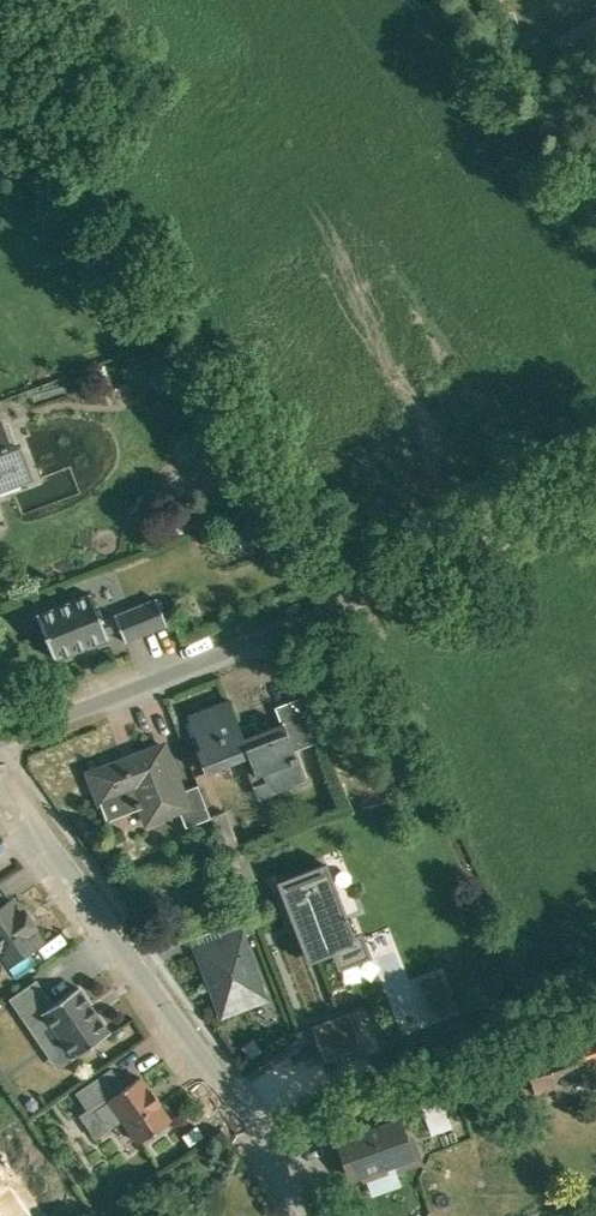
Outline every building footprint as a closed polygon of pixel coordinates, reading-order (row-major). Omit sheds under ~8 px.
[(27,467),(17,440),(8,443),(0,423),(0,477),(27,467)] [(228,527),(237,551),(274,537),(265,513),(228,527)] [(90,594),(37,615),(54,659),(108,638),(106,634),(120,629),(115,616),(101,621),(90,594)] [(156,598),(114,615),(115,616),(120,629),(125,642),(167,625),(156,598)] [(306,690),(272,704),(279,721),(282,720),(293,748),(324,736),(306,690)] [(242,728),(229,696),(188,712),(201,746),(205,745),(213,765),(246,752),(253,770),(262,767),(271,790),(304,777),(293,748),(282,720),(279,721),(258,729),(256,723),(242,728)] [(146,751),(124,759),(125,760),(91,773),(109,821),(143,808),(149,823),(181,811),(188,808),(181,792),(164,746),(146,752),(146,751)] [(213,818),(200,784),(181,792),(188,808),(181,811),(187,828),(213,818)] [(330,863),(281,881),(312,961),(341,949),(361,942),(357,933),(330,863)] [(9,902),(0,889),(0,909),(9,902)] [(0,909),(0,951),(8,963),(41,940),(33,928),(36,926),(25,910),(22,912),(14,900),(9,902),(0,909)] [(249,916),(217,928),(222,941),(241,934),(242,936),(255,931),(249,916)] [(361,942),(341,949),(347,966),(378,954),(369,928),(357,933),(361,942)] [(222,941),(199,951),(213,987),(217,986),(227,1011),(265,997),(242,936),(241,934),(222,941)] [(454,1009),(440,972),(419,980),(429,1006),(435,1004),(439,1015),(454,1009)] [(54,1004),(37,979),(10,998),(27,1022),(54,1004)] [(111,1032),(80,986),(54,1004),(27,1022),(41,1042),(57,1031),(75,1057),(111,1032)] [(348,1010),(312,1025),(326,1061),(363,1047),(348,1010)] [(534,1055),(534,1056),(526,1059),(527,1063),(538,1092),(554,1087),(558,1095),(585,1086),(580,1072),(595,1066),(595,1032),(568,1041),(569,1042),(534,1055)] [(530,1044),(508,1052),(514,1068),(527,1063),(526,1059),(534,1056),(534,1055),(530,1044)] [(112,1068),(77,1092),(89,1109),(80,1114),(97,1138),(125,1119),(124,1118),(115,1124),(96,1123),(96,1110),(95,1108),(126,1087),(112,1068)] [(126,1087),(95,1108),(96,1110),(105,1122),(115,1124),(124,1118),(125,1119),(140,1142),(172,1120),(160,1104),(162,1103),(152,1089),(151,1090),(142,1076),(126,1087)] [(450,1127),(439,1093),(420,1099),(432,1133),(450,1127)] [(400,1120),(339,1142),(352,1178),(363,1174),(365,1179),(387,1171),(385,1166),(413,1157),(400,1120)]
